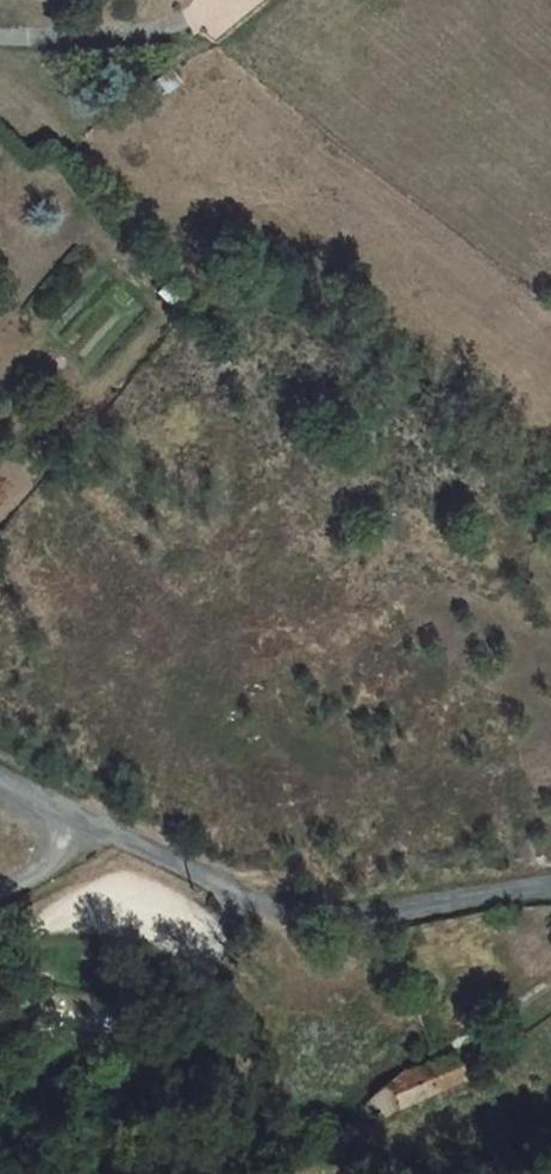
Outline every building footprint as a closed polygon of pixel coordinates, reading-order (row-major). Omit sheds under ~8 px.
[(229,904),(226,902),(220,908),(235,921),(243,912),(229,904)] [(460,1050),(440,1058),(414,1067),(422,1091),(472,1073),(460,1050)]
